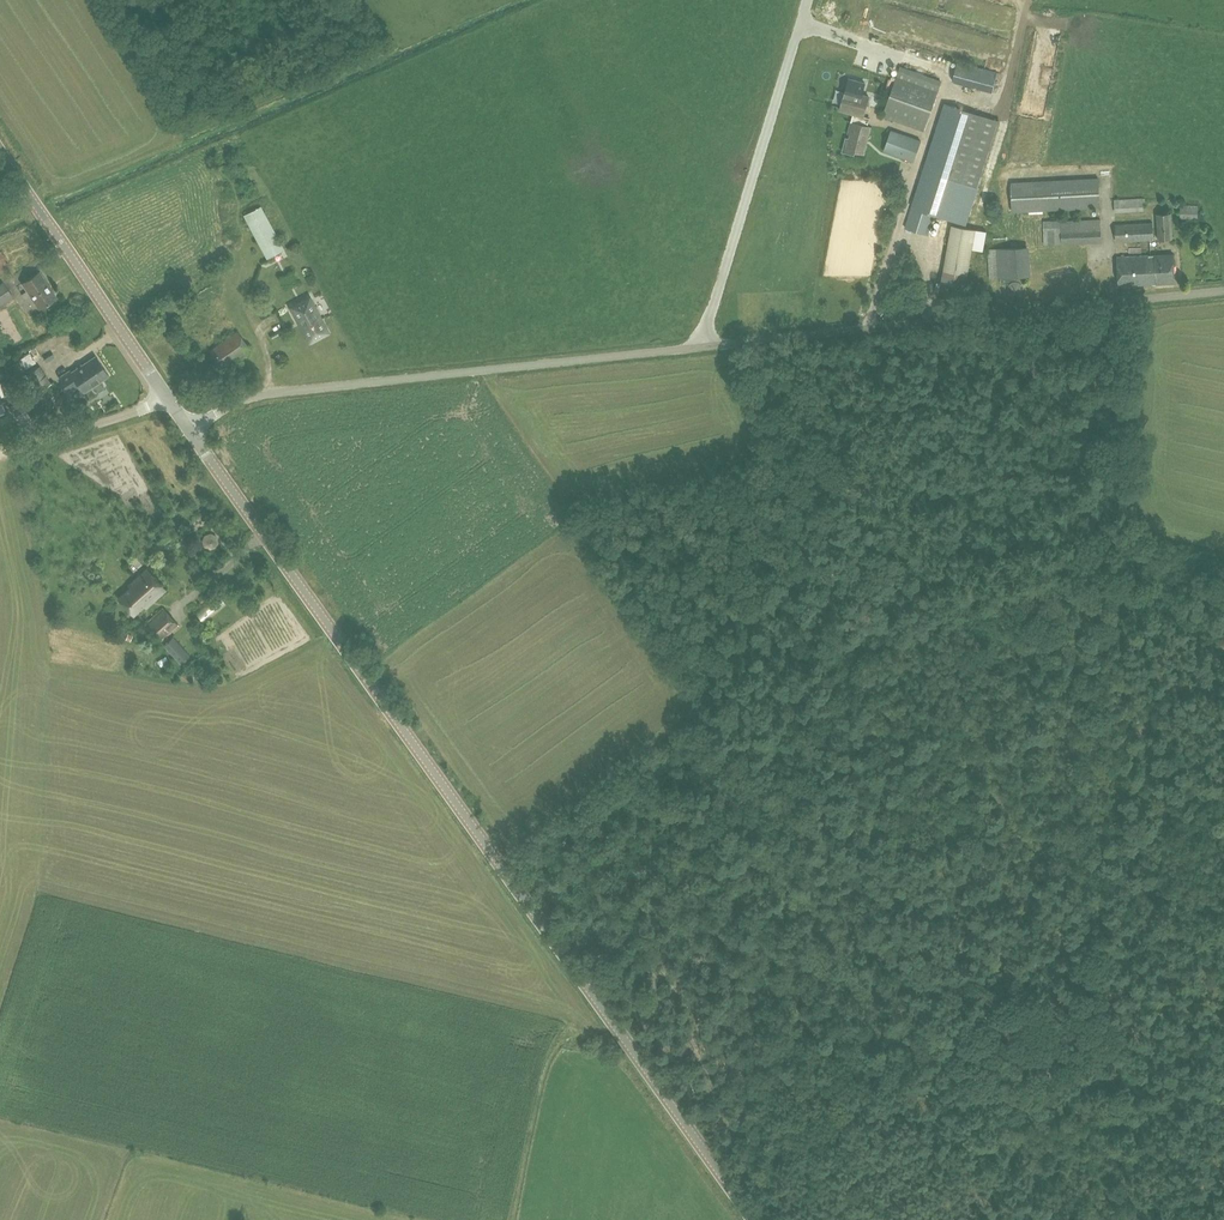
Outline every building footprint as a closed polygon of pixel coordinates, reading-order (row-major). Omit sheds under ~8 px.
[(991,16),(993,7),(986,5),(984,14),(991,16)] [(961,38),(959,45),(973,48),(975,41),(961,38)] [(998,72),(957,61),(952,81),(992,92),(998,72)] [(931,105),(933,106),(942,81),(900,66),(891,92),(883,114),(924,128),(931,105)] [(853,113),(851,121),(868,125),(870,117),(864,116),(869,96),(845,89),(840,110),(853,113)] [(972,196),(989,140),(996,119),(945,103),(914,201),(905,228),(928,235),(937,208),(953,213),(960,192),(972,196)] [(871,126),(868,125),(851,121),(848,133),(851,134),(847,149),(863,153),(871,126)] [(914,161),(921,140),(891,130),(884,150),(914,161)] [(1100,206),(1098,178),(1011,182),(1012,211),(1100,206)] [(1143,198),(1114,199),(1115,212),(1144,211),(1143,198)] [(1198,205),(1181,205),(1180,217),(1198,218),(1198,205)] [(298,275),(261,206),(243,215),(280,284),(298,275)] [(1173,238),(1171,212),(1157,213),(1158,239),(1173,238)] [(1061,219),(1043,221),(1044,238),(1040,238),(1041,245),(1061,244),(1062,245),(1101,243),(1101,219),(1061,220),(1061,219)] [(1153,239),(1153,222),(1115,224),(1116,241),(1153,239)] [(952,224),(941,281),(965,285),(972,249),(983,250),(985,230),(976,229),(952,224)] [(1028,248),(993,256),(999,284),(1034,276),(1028,248)] [(10,265),(1,251),(0,251),(0,271),(10,265)] [(1117,257),(1119,285),(1175,283),(1174,254),(1117,257)] [(22,283),(39,308),(57,296),(39,271),(22,283)] [(13,296),(3,281),(0,283),(0,305),(13,296)] [(291,307),(310,342),(328,332),(309,297),(291,307)] [(225,341),(236,357),(251,346),(240,331),(225,341)] [(223,342),(219,346),(232,360),(236,356),(223,342)] [(27,367),(35,361),(30,353),(21,358),(27,367)] [(59,377),(69,392),(79,386),(83,392),(91,386),(92,388),(94,389),(95,390),(97,391),(99,391),(103,389),(103,388),(104,386),(104,385),(104,384),(104,383),(103,382),(102,380),(109,375),(96,356),(71,372),(70,370),(59,377)] [(25,376),(36,393),(51,383),(40,365),(25,376)] [(3,400),(12,396),(4,379),(0,381),(0,394),(3,400)] [(58,411),(47,396),(26,410),(37,426),(58,411)] [(34,435),(35,443),(46,441),(44,433),(34,435)] [(205,546),(210,548),(215,546),(217,541),(216,536),(211,534),(206,536),(204,541),(205,546)] [(119,598),(133,613),(144,604),(146,606),(164,589),(146,570),(129,585),(131,587),(119,598)] [(208,619),(225,599),(218,593),(201,613),(208,619)] [(144,623),(161,642),(179,625),(162,607),(144,623)] [(163,644),(180,663),(190,654),(173,635),(163,644)] [(161,667),(169,663),(166,658),(158,662),(161,667)]
